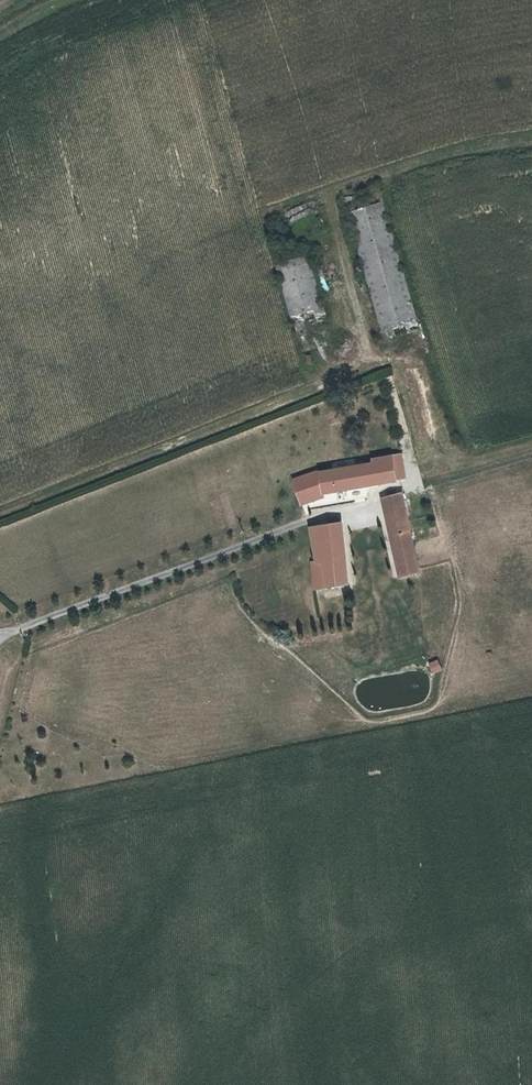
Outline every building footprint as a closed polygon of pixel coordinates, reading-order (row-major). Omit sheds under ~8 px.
[(398,334),(415,330),(384,200),(348,209),(378,331),(397,327),(398,334)] [(330,349),(308,261),(277,269),(299,356),(330,349)] [(293,495),(311,489),(313,488),(315,496),(388,483),(384,460),(368,463),(368,466),(306,477),(286,484),(289,494),(293,495)] [(315,499),(311,489),(293,495),(289,494),(286,484),(284,485),(293,508),(315,499)] [(401,536),(393,502),(375,507),(393,584),(412,580),(404,550),(434,542),(430,528),(401,536)] [(314,563),(319,584),(319,588),(342,586),(333,527),(303,534),(308,564),(314,563)] [(306,587),(319,584),(314,563),(308,564),(302,565),(306,587)] [(430,673),(440,669),(436,658),(426,662),(430,673)]
